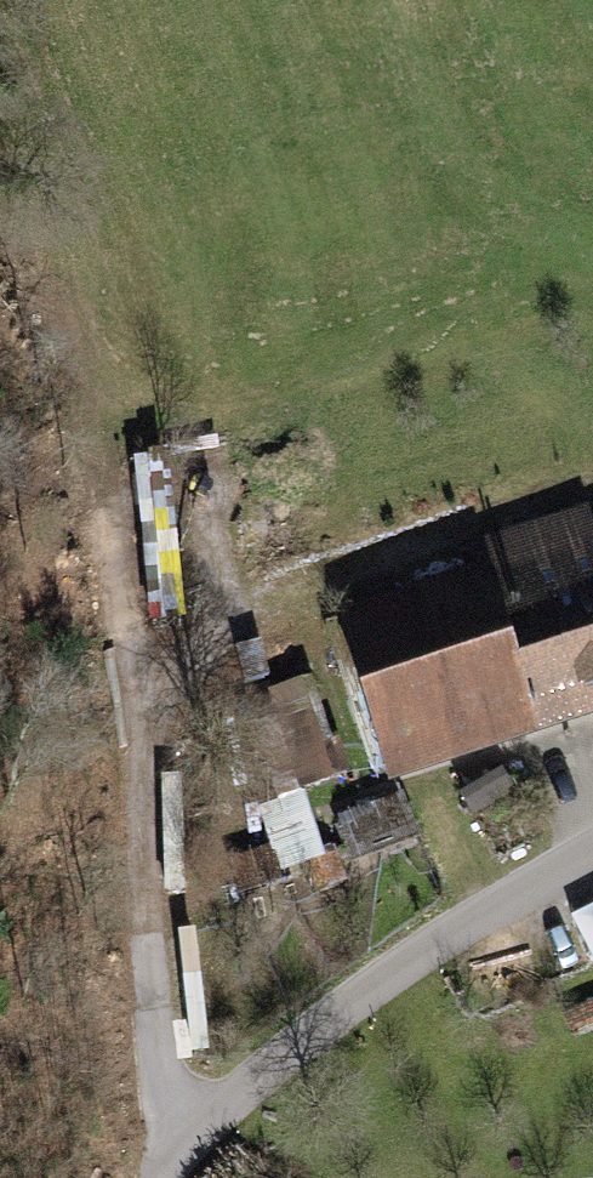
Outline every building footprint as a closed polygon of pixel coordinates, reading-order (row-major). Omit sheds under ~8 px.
[(590,509),(471,547),(478,568),(334,614),(389,789),(592,724),(592,520),(590,509)] [(277,728),(301,798),(305,796),(335,786),(334,784),(351,778),(339,743),(323,748),(312,716),(277,728)] [(301,798),(258,812),(271,848),(281,877),(306,868),(303,862),(324,854),(305,796),(301,798)] [(403,796),(333,822),(351,870),(421,844),(403,796)] [(271,848),(227,862),(239,899),(283,884),(281,877),(271,848)] [(324,854),(303,862),(306,868),(317,897),(348,885),(334,850),(324,854)]
